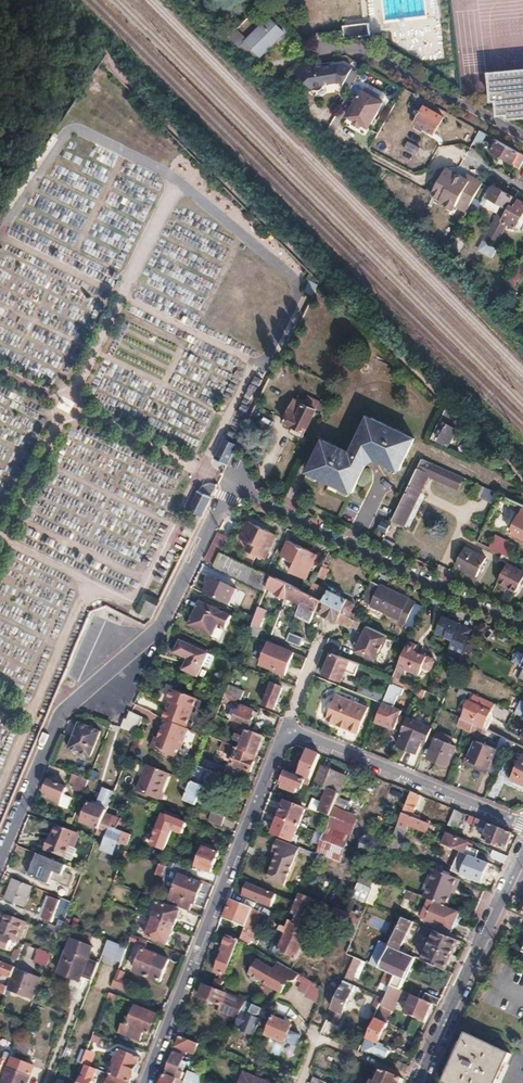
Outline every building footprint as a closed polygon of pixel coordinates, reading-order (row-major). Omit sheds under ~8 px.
[(236,30),(229,37),(254,62),(284,32),(267,15),(244,38),(236,30)] [(344,36),(369,35),(368,23),(343,24),(344,36)] [(301,64),(293,72),(312,89),(313,88),(315,90),(317,91),(320,91),(322,89),(324,87),(324,85),(333,83),(333,82),(337,81),(337,83),(343,86),(352,69),(343,64),(318,69),(316,61),(301,64)] [(489,75),(492,102),(498,102),(499,116),(508,115),(509,120),(522,119),(522,71),(489,75)] [(362,90),(347,116),(354,120),(362,124),(369,128),(383,102),(362,90)] [(424,107),(415,123),(417,125),(416,128),(422,131),(424,128),(434,134),(444,118),(424,107)] [(480,130),(473,143),(480,147),(487,134),(480,130)] [(490,150),(513,163),(515,159),(522,163),(522,154),(496,139),(490,150)] [(408,142),(404,149),(416,155),(419,148),(408,142)] [(438,170),(427,189),(438,196),(436,199),(453,209),(455,206),(466,212),(474,198),(482,184),(482,183),(464,173),(462,177),(446,168),(438,170)] [(482,184),(474,198),(500,212),(480,250),(493,258),(498,248),(490,243),(502,220),(505,215),(504,214),(513,197),(493,186),(491,189),(482,184)] [(502,220),(517,227),(522,216),(522,203),(517,199),(513,208),(510,206),(505,215),(502,220)] [(297,397),(286,419),(294,423),(291,430),(304,436),(322,400),(309,394),(306,401),(297,397)] [(447,409),(432,439),(441,443),(442,440),(451,444),(458,431),(449,427),(454,416),(447,409)] [(324,440),(309,472),(353,493),(368,463),(378,459),(401,470),(417,438),(372,417),(365,431),(364,431),(353,454),(324,440)] [(224,440),(215,459),(215,460),(227,465),(237,446),(224,440)] [(478,453),(476,459),(489,465),(491,459),(478,453)] [(466,478),(423,459),(393,520),(404,525),(428,475),(460,490),(466,478)] [(475,482),(468,497),(478,502),(480,497),(485,487),(475,482)] [(485,487),(480,497),(494,504),(499,493),(485,487)] [(199,491),(190,511),(199,515),(195,524),(198,525),(212,497),(199,491)] [(498,521),(510,525),(514,510),(503,507),(498,521)] [(511,533),(522,539),(522,508),(511,533)] [(382,521),(378,529),(387,533),(391,525),(382,521)] [(250,522),(243,539),(253,544),(249,552),(266,559),(278,535),(250,522)] [(219,532),(211,547),(221,552),(222,553),(230,537),(219,532)] [(496,535),(489,548),(511,558),(516,547),(507,543),(508,541),(496,535)] [(182,539),(177,549),(184,552),(190,542),(182,539)] [(290,541),(282,557),(296,563),(291,573),(307,580),(318,558),(309,555),(311,551),(290,541)] [(211,547),(204,561),(215,566),(221,552),(211,547)] [(466,548),(456,566),(477,576),(487,558),(466,548)] [(221,552),(215,566),(228,573),(227,575),(232,578),(233,575),(253,585),(241,611),(255,618),(259,608),(267,588),(271,576),(266,574),(222,553),(221,552)] [(498,583),(518,592),(522,581),(522,571),(508,563),(498,583)] [(321,566),(319,576),(326,578),(328,568),(321,566)] [(271,576),(267,588),(278,593),(277,594),(286,598),(292,586),(271,576)] [(211,577),(203,594),(229,606),(237,590),(211,577)] [(372,580),(362,600),(406,622),(416,602),(372,580)] [(314,584),(309,594),(321,600),(342,610),(340,614),(353,620),(355,615),(350,612),(353,604),(347,601),(347,600),(314,584)] [(286,598),(285,601),(288,602),(290,598),(301,604),(306,593),(292,586),(286,598)] [(306,593),(301,604),(297,614),(311,621),(315,611),(321,600),(309,594),(306,593)] [(200,599),(188,624),(214,637),(220,625),(227,627),(233,616),(200,599)] [(321,600),(315,611),(339,622),(338,623),(343,625),(345,622),(357,628),(359,623),(353,620),(340,614),(342,610),(321,600)] [(146,602),(140,615),(151,620),(158,607),(146,602)] [(416,602),(406,622),(415,626),(424,606),(416,602)] [(255,618),(252,624),(259,627),(265,612),(259,608),(255,618)] [(281,611),(274,629),(280,632),(288,614),(281,611)] [(444,616),(436,633),(451,639),(452,643),(448,652),(462,658),(469,641),(473,630),(460,624),(460,623),(444,616)] [(252,624),(248,635),(254,638),(259,627),(252,624)] [(367,627),(356,652),(376,661),(387,636),(367,627)] [(290,632),(286,641),(300,647),(304,638),(290,632)] [(330,638),(325,651),(332,653),(337,639),(331,637),(330,638)] [(407,646),(393,677),(400,680),(405,669),(420,675),(423,667),(429,670),(434,669),(436,664),(434,660),(415,652),(418,645),(409,641),(407,646)] [(181,642),(174,655),(187,661),(182,671),(198,679),(209,656),(181,642)] [(270,644),(261,666),(285,675),(294,654),(270,644)] [(522,665),(522,663),(522,653),(517,651),(513,661),(522,665)] [(360,664),(333,654),(325,673),(334,677),(342,680),(345,671),(355,675),(360,664)] [(383,703),(376,720),(395,728),(402,711),(393,707),(398,695),(402,695),(404,689),(418,695),(420,688),(400,680),(393,677),(386,697),(383,703)] [(272,685),(264,706),(274,710),(282,689),(272,685)] [(228,686),(225,694),(239,700),(241,701),(244,693),(228,686)] [(361,687),(359,693),(383,703),(386,697),(361,687)] [(166,710),(162,720),(165,721),(185,729),(197,700),(174,691),(169,702),(172,703),(169,711),(166,710)] [(223,700),(216,716),(222,718),(229,702),(237,705),(237,704),(239,700),(225,694),(223,700)] [(327,703),(325,709),(328,716),(326,721),(340,726),(341,723),(345,725),(344,728),(358,733),(369,707),(336,694),(334,699),(327,703)] [(474,724),(487,730),(490,725),(488,720),(492,712),(495,704),(474,695),(471,702),(468,701),(466,705),(466,709),(462,719),(474,724)] [(239,700),(237,704),(239,705),(253,711),(256,706),(241,701),(239,700)] [(234,710),(230,719),(250,727),(254,718),(251,717),(253,711),(239,705),(237,711),(234,710)] [(123,719),(120,728),(137,735),(143,718),(130,712),(126,721),(123,719)] [(216,716),(213,724),(223,728),(224,724),(226,720),(222,718),(216,716)] [(404,732),(399,745),(417,753),(421,743),(417,741),(418,738),(427,742),(433,728),(408,717),(402,731),(404,732)] [(462,719),(459,725),(471,731),(474,724),(462,719)] [(226,720),(224,724),(238,730),(240,725),(226,720)] [(158,738),(154,750),(177,759),(188,730),(185,729),(165,721),(161,730),(163,731),(160,739),(158,738)] [(80,724),(69,749),(91,758),(101,732),(80,724)] [(474,724),(471,731),(485,738),(489,731),(487,730),(474,724)] [(238,735),(235,741),(243,744),(241,750),(257,756),(265,738),(248,732),(246,738),(238,735)] [(441,732),(439,739),(452,744),(455,738),(441,732)] [(437,738),(428,757),(448,765),(456,746),(452,744),(439,739),(437,738)] [(477,740),(468,759),(496,771),(502,757),(495,754),(497,749),(477,740)] [(224,742),(221,748),(227,751),(231,758),(234,759),(232,765),(250,772),(257,756),(241,750),(224,742)] [(307,755),(299,775),(305,778),(311,780),(320,755),(306,749),(304,754),(307,755)] [(512,778),(522,783),(522,755),(512,778)] [(99,756),(94,769),(103,773),(107,760),(99,756)] [(200,758),(197,766),(218,774),(223,776),(226,768),(200,758)] [(149,766),(139,790),(160,799),(170,774),(149,766)] [(188,790),(183,802),(195,806),(201,793),(205,794),(207,789),(212,791),(213,788),(230,794),(234,783),(217,776),(218,774),(197,766),(191,783),(188,790)] [(322,768),(315,785),(329,791),(324,803),(320,813),(330,818),(334,808),(347,777),(322,768)] [(286,772),(282,781),(284,782),(282,788),(295,793),(297,788),(301,789),(304,784),(309,786),(311,780),(305,778),(304,780),(286,772)] [(74,774),(70,782),(86,788),(89,781),(74,774)] [(50,781),(45,792),(50,794),(48,798),(61,803),(64,794),(67,788),(50,781)] [(107,811),(114,793),(102,789),(95,807),(90,804),(83,822),(100,829),(103,820),(105,815),(107,811)] [(411,792),(403,813),(412,817),(421,796),(411,792)] [(61,803),(60,806),(68,809),(72,797),(64,794),(61,803)] [(312,810),(320,813),(324,803),(316,800),(312,810)] [(285,801),(278,817),(298,825),(304,810),(285,801)] [(323,836),(316,853),(340,862),(359,818),(334,808),(330,818),(323,836)] [(455,810),(449,825),(456,829),(461,818),(470,822),(471,820),(476,822),(474,825),(488,831),(485,840),(506,849),(512,834),(455,810)] [(212,812),(209,822),(222,827),(226,817),(212,812)] [(403,813),(397,826),(407,830),(409,825),(427,832),(430,824),(412,817),(403,813)] [(100,829),(98,833),(107,837),(120,842),(128,845),(132,835),(122,832),(117,829),(120,821),(105,815),(103,820),(100,829)] [(120,821),(117,829),(122,832),(128,817),(123,815),(120,821)] [(163,816),(158,830),(171,835),(172,832),(172,830),(183,834),(186,825),(163,816)] [(278,817),(272,833),(292,841),(298,825),(278,817)] [(51,838),(47,850),(66,858),(71,846),(75,847),(80,834),(58,826),(53,839),(51,838)] [(390,845),(387,850),(397,854),(407,830),(397,826),(390,845)] [(437,836),(435,841),(443,845),(463,853),(470,855),(476,858),(478,851),(471,848),(473,845),(447,834),(445,839),(437,836)] [(365,836),(359,851),(375,858),(369,873),(364,871),(360,883),(372,888),(376,878),(387,850),(390,845),(365,836)] [(115,854),(120,842),(107,837),(102,849),(115,854)] [(270,851),(259,877),(275,883),(289,848),(290,846),(270,838),(265,849),(270,851)] [(289,848),(301,853),(314,859),(316,853),(304,848),(291,843),(290,846),(289,848)] [(443,845),(440,853),(451,857),(452,855),(460,859),(463,853),(443,845)] [(71,846),(66,858),(73,860),(78,848),(75,847),(71,846)] [(205,848),(197,866),(211,872),(218,854),(205,848)] [(493,850),(491,855),(493,859),(504,864),(508,856),(493,850)] [(66,866),(38,854),(28,876),(49,885),(51,880),(68,888),(73,876),(64,873),(66,866)] [(470,855),(461,875),(482,883),(490,864),(476,858),(470,855)] [(177,863),(174,870),(187,875),(190,868),(177,863)] [(159,865),(155,875),(161,878),(165,867),(159,865)] [(434,886),(429,899),(435,901),(450,908),(456,894),(458,895),(464,881),(436,870),(430,884),(434,886)] [(179,876),(169,903),(189,911),(192,904),(194,905),(202,885),(179,876)] [(14,879),(5,900),(23,907),(32,887),(14,879)] [(276,894),(247,882),(242,895),(271,907),(276,894)] [(360,883),(347,913),(361,919),(368,903),(366,902),(372,888),(360,883)] [(430,884),(425,897),(426,898),(429,899),(434,886),(430,884)] [(401,888),(398,894),(405,897),(406,894),(409,895),(411,892),(401,888)] [(282,925),(280,930),(287,934),(280,951),(297,960),(312,924),(304,919),(312,899),(300,894),(297,902),(296,903),(293,913),(298,916),(295,923),(290,920),(287,928),(283,926),(282,925)] [(416,894),(413,901),(423,905),(426,898),(425,897),(416,894)] [(279,896),(275,906),(288,912),(287,916),(291,918),(293,913),(296,903),(279,896)] [(43,917),(50,898),(47,897),(39,916),(43,917)] [(43,917),(42,919),(52,924),(55,918),(59,920),(56,928),(49,925),(46,931),(58,936),(63,923),(71,903),(58,898),(57,901),(50,898),(43,917)] [(232,899),(224,919),(245,927),(252,908),(246,905),(232,899)] [(426,906),(421,918),(426,920),(427,923),(451,933),(460,912),(450,908),(435,901),(431,909),(426,906)] [(160,903),(154,920),(174,928),(177,918),(176,918),(179,910),(160,903)] [(324,908),(321,916),(327,919),(332,907),(326,904),(324,908)] [(332,907),(327,919),(348,928),(344,939),(351,942),(361,919),(347,913),(332,907)] [(240,940),(239,941),(249,946),(263,914),(252,908),(245,927),(240,940)] [(8,950),(11,941),(24,945),(32,948),(37,932),(25,928),(27,923),(1,913),(0,916),(0,947),(8,950)] [(403,918),(388,947),(394,949),(398,951),(413,922),(403,918)] [(154,920),(147,937),(166,944),(169,936),(170,937),(174,928),(154,920)] [(273,920),(270,927),(279,931),(280,930),(282,925),(273,920)] [(421,925),(418,931),(427,935),(430,929),(421,925)] [(437,932),(424,962),(447,971),(460,941),(437,932)] [(118,975),(114,986),(128,992),(132,981),(122,977),(135,943),(145,947),(148,941),(132,934),(127,948),(121,963),(116,975),(118,975)] [(219,975),(214,986),(220,988),(237,946),(235,945),(237,941),(236,941),(234,940),(227,938),(221,953),(223,954),(216,973),(219,975)] [(71,940),(58,973),(80,981),(83,974),(93,978),(99,963),(88,959),(92,949),(71,940)] [(108,940),(99,962),(109,966),(112,960),(121,963),(127,948),(108,940)] [(259,945),(256,950),(266,956),(269,950),(259,945)] [(350,945),(346,954),(354,957),(358,959),(359,960),(363,950),(350,945)] [(16,948),(12,958),(18,960),(22,950),(16,948)] [(394,949),(385,971),(386,972),(394,976),(390,985),(400,990),(414,958),(398,951),(394,949)] [(40,950),(34,966),(45,970),(51,953),(40,950)] [(144,950),(136,972),(162,982),(171,961),(144,950)] [(350,969),(345,982),(350,984),(355,972),(353,971),(358,959),(354,957),(349,969),(350,969)] [(6,975),(0,990),(0,993),(4,995),(6,991),(14,969),(15,967),(0,961),(0,972),(6,975)] [(258,961),(251,975),(253,979),(258,983),(262,982),(284,994),(288,986),(287,985),(290,981),(293,982),(297,981),(300,975),(279,963),(275,970),(258,961)] [(14,969),(6,991),(32,1001),(33,1001),(41,980),(14,969)] [(384,1007),(379,1019),(387,1023),(402,991),(400,990),(390,985),(394,976),(386,972),(379,986),(388,990),(381,1006),(384,1007)] [(300,975),(297,981),(309,988),(312,982),(300,975)] [(343,981),(331,1008),(343,1013),(355,986),(350,984),(345,982),(343,981)] [(309,988),(305,995),(319,1004),(322,994),(321,987),(318,985),(312,982),(309,988)] [(204,986),(199,997),(221,1005),(218,1013),(237,1022),(241,1011),(246,1001),(226,992),(225,994),(204,986)] [(109,993),(107,999),(117,1003),(119,996),(109,993)] [(426,993),(423,1000),(431,1004),(437,1007),(440,999),(426,993)] [(412,995),(404,1013),(424,1021),(431,1004),(423,1000),(412,995)] [(378,996),(373,1007),(377,1009),(382,998),(378,996)] [(237,1022),(235,1026),(254,1034),(260,1019),(256,1017),(257,1015),(266,1019),(269,1012),(246,1001),(241,1011),(237,1022)] [(124,1024),(120,1034),(141,1043),(145,1033),(149,1034),(156,1016),(135,1007),(127,1026),(124,1024)] [(278,1012),(268,1035),(285,1042),(293,1024),(285,1021),(287,1016),(278,1012)] [(376,1018),(368,1037),(379,1041),(381,1037),(384,1038),(387,1031),(384,1030),(387,1023),(379,1019),(376,1018)] [(444,1082),(499,1082),(512,1055),(467,1034),(444,1082)] [(180,1036),(175,1047),(194,1055),(199,1044),(180,1036)] [(368,1037),(363,1048),(387,1059),(387,1057),(390,1051),(384,1048),(385,1044),(379,1041),(368,1037)] [(3,1082),(28,1082),(30,1077),(14,1071),(21,1053),(27,1055),(31,1045),(17,1040),(10,1059),(6,1068),(8,1069),(3,1082)] [(83,1048),(78,1062),(82,1063),(87,1051),(87,1050),(83,1048)] [(4,1075),(6,1068),(10,1059),(7,1058),(9,1053),(0,1050),(0,1073),(4,1075)] [(122,1050),(112,1075),(130,1082),(140,1058),(122,1050)] [(87,1051),(82,1063),(87,1065),(89,1066),(94,1054),(87,1051)] [(174,1054),(166,1074),(180,1080),(183,1073),(187,1063),(182,1061),(184,1058),(174,1054)] [(387,1059),(385,1063),(406,1072),(408,1067),(387,1057),(387,1059)] [(80,1082),(92,1082),(97,1069),(89,1066),(87,1065),(80,1082)] [(403,1079),(383,1070),(377,1082),(401,1082),(403,1079)] [(200,1076),(188,1071),(187,1075),(184,1082),(183,1082),(198,1082),(200,1076)] [(242,1082),(272,1082),(246,1073),(242,1082)] [(162,1082),(183,1082),(184,1082),(180,1080),(166,1074),(162,1082)] [(108,1082),(130,1082),(112,1075),(111,1075),(108,1082)]
